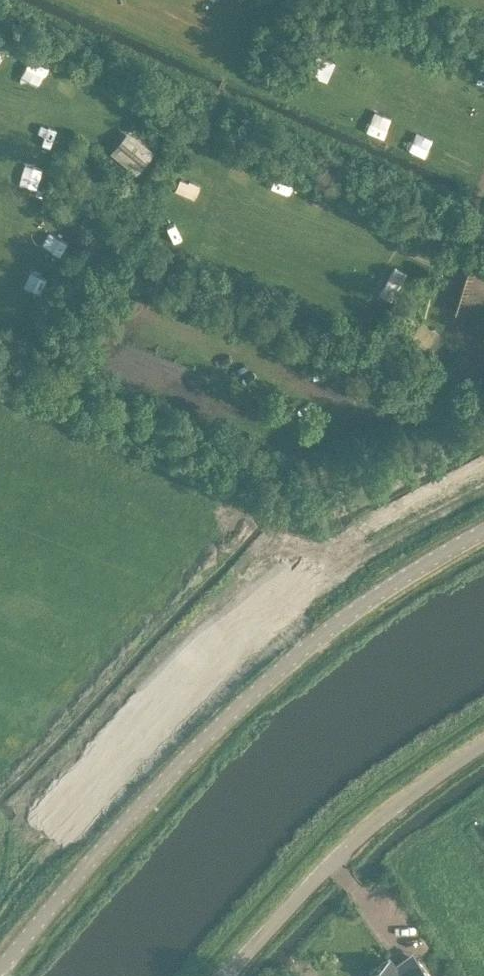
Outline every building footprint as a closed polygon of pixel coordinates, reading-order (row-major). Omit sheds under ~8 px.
[(374,109),(366,128),(383,135),(391,116),(374,109)] [(154,152),(129,130),(111,152),(137,174),(154,152)] [(408,147),(425,155),(433,138),(416,130),(408,147)] [(28,161),(24,182),(42,186),(47,165),(28,161)] [(277,178),(268,196),(283,204),(292,185),(277,178)] [(50,232),(42,244),(59,255),(67,243),(50,232)] [(32,289),(41,270),(24,262),(15,281),(32,289)] [(396,264),(381,293),(392,299),(407,270),(396,264)] [(418,959),(400,972),(389,957),(368,973),(370,975),(430,975),(418,959)]
